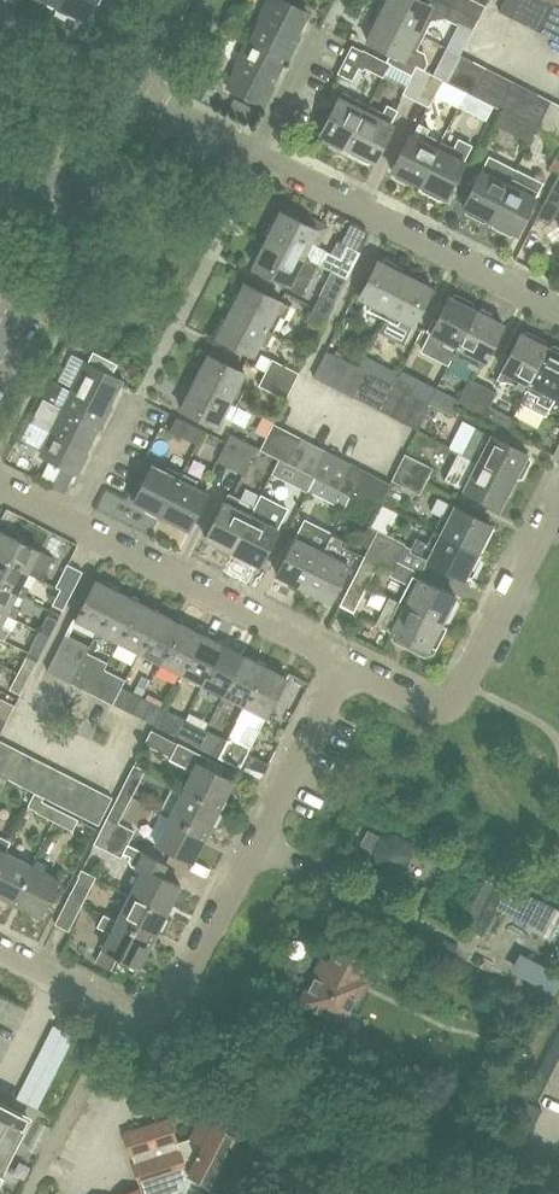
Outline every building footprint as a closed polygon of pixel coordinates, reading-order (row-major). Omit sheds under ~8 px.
[(96,0),(58,0),(56,4),(57,5),(55,9),(56,10),(57,10),(68,15),(70,11),(86,19),(96,0)] [(284,0),(270,0),(249,40),(284,58),(307,12),(284,0)] [(443,0),(432,0),(430,4),(422,0),(387,0),(381,13),(423,35),(431,19),(445,17),(472,31),(478,18),(452,4),(443,0)] [(452,4),(478,18),(485,5),(476,0),(454,0),(452,4)] [(520,0),(503,0),(498,10),(512,17),(520,0)] [(537,0),(520,0),(512,17),(525,23),(537,0)] [(552,3),(546,0),(537,0),(525,23),(538,30),(552,3)] [(558,21),(558,7),(552,3),(538,30),(551,36),(558,21)] [(415,50),(423,35),(381,13),(367,40),(391,53),(387,61),(389,62),(388,63),(411,75),(416,65),(424,69),(427,63),(424,54),(415,50)] [(551,36),(558,41),(558,21),(551,36)] [(261,103),(284,58),(249,40),(226,86),(261,103)] [(389,62),(387,61),(362,48),(355,62),(382,75),(388,63),(389,62)] [(459,87),(473,60),(460,54),(446,80),(459,87)] [(472,94),(486,67),(473,60),(459,87),(469,92),(472,94)] [(415,100),(429,72),(424,69),(416,65),(411,75),(402,93),(415,100)] [(485,101),(499,74),(486,67),(472,94),(485,101)] [(429,72),(415,100),(428,106),(442,79),(429,72)] [(498,107),(512,80),(499,74),(485,101),(494,105),(498,107)] [(512,114),(525,87),(512,80),(498,107),(512,114)] [(208,103),(214,89),(197,81),(190,94),(208,103)] [(524,120),(538,94),(525,87),(512,114),(524,120)] [(346,147),(368,104),(341,90),(319,133),(321,134),(322,140),(340,149),(345,146),(346,147)] [(494,105),(485,101),(472,94),(469,92),(464,102),(488,115),(494,105)] [(538,127),(551,100),(538,94),(524,120),(538,127)] [(558,117),(558,104),(551,100),(538,127),(551,134),(558,117)] [(386,103),(382,111),(368,104),(346,147),(348,148),(349,153),(367,162),(371,159),(374,160),(392,124),(390,122),(397,109),(386,103)] [(551,134),(558,138),(558,117),(551,134)] [(409,133),(391,170),(393,171),(394,177),(412,186),(417,183),(418,183),(440,140),(426,133),(429,128),(417,122),(412,134),(409,133)] [(440,140),(418,183),(419,184),(420,190),(438,199),(443,196),(445,197),(463,160),(471,144),(459,138),(454,147),(440,140)] [(489,219),(511,176),(498,170),(502,162),(490,156),(483,170),(481,169),(462,205),(465,207),(465,213),(483,222),(488,219),(489,219)] [(517,169),(512,177),(511,176),(489,219),(492,221),(492,226),(510,235),(515,232),(516,233),(535,196),(542,182),(517,169)] [(558,193),(558,176),(557,175),(550,188),(558,193)] [(558,205),(558,193),(550,188),(536,215),(551,222),(558,205)] [(316,229),(280,211),(266,238),(309,260),(318,264),(346,278),(359,251),(346,245),(340,257),(317,246),(317,244),(311,241),(316,229)] [(550,238),(558,243),(558,222),(550,238)] [(310,278),(318,264),(309,260),(266,238),(265,240),(259,240),(251,257),(254,262),(253,265),(276,277),(274,280),(302,295),(310,278)] [(382,316),(403,273),(401,272),(400,266),(385,258),(380,261),(376,260),(358,296),(370,302),(367,308),(382,316)] [(402,344),(431,287),(403,273),(382,316),(375,330),(402,344)] [(283,319),(290,305),(244,282),(230,309),(273,331),(280,317),(283,319)] [(319,295),(313,307),(328,314),(334,302),(319,295)] [(453,353),(475,310),(473,309),(472,303),(455,295),(449,297),(448,296),(421,350),(448,363),(450,359),(453,353)] [(322,326),(328,314),(313,307),(307,319),(322,326)] [(265,347),(273,331),(230,309),(216,336),(253,355),(259,343),(265,347)] [(450,359),(478,373),(502,323),(475,310),(453,353),(450,359)] [(510,381),(525,389),(546,346),(545,345),(544,340),(526,330),(521,333),(519,332),(501,369),(502,369),(497,379),(500,381),(510,381)] [(546,346),(525,389),(518,402),(545,416),(555,396),(558,389),(558,347),(553,344),(548,347),(546,346)] [(86,362),(63,408),(97,425),(120,379),(111,375),(117,363),(92,350),(86,362)] [(326,382),(339,357),(325,350),(313,376),(326,382)] [(208,354),(194,381),(237,403),(244,387),(238,384),(244,372),(208,354)] [(339,389),(352,363),(339,357),(326,382),(339,389)] [(271,359),(265,372),(292,386),(298,373),(271,359)] [(365,370),(358,367),(352,363),(339,389),(352,396),(365,370)] [(365,402),(378,377),(365,370),(352,396),(365,402)] [(285,399),(292,386),(265,372),(258,385),(285,399)] [(396,376),(392,384),(403,390),(410,393),(414,385),(397,376),(396,376)] [(47,377),(38,394),(57,405),(67,388),(47,377)] [(378,409),(391,383),(378,377),(365,402),(378,409)] [(468,413),(483,385),(469,378),(455,406),(468,413)] [(229,418),(237,403),(194,381),(180,408),(217,426),(222,415),(229,418)] [(403,390),(392,384),(391,383),(378,409),(391,415),(403,390)] [(496,391),(483,385),(468,413),(482,419),(489,405),(496,391)] [(416,396),(410,393),(403,390),(391,415),(403,422),(416,396)] [(430,403),(416,396),(403,422),(417,429),(430,403)] [(44,398),(32,422),(51,432),(40,454),(50,459),(74,471),(97,425),(63,408),(44,398)] [(516,419),(489,405),(482,419),(508,433),(516,419)] [(203,430),(176,416),(169,430),(196,444),(203,430)] [(463,420),(448,447),(459,453),(463,455),(464,455),(513,480),(514,478),(521,477),(530,460),(526,454),(527,453),(490,435),(478,428),(463,420)] [(273,457),(287,431),(273,423),(259,449),(273,457)] [(286,463),(299,437),(287,431),(273,457),(286,463)] [(230,468),(243,440),(230,434),(216,461),(230,468)] [(299,470),(312,444),(299,437),(286,463),(299,470)] [(243,440),(230,468),(243,474),(257,447),(243,440)] [(312,476),(325,450),(312,444),(299,470),(312,476)] [(325,483),(338,457),(325,450),(312,476),(325,483)] [(404,453),(397,466),(425,480),(432,467),(404,453)] [(459,453),(445,480),(463,489),(499,507),(513,480),(464,455),(463,455),(459,453)] [(337,489),(351,463),(338,457),(325,483),(337,489)] [(50,459),(39,480),(64,493),(74,471),(50,459)] [(350,496),(364,470),(351,463),(337,489),(350,496)] [(160,515),(182,472),(167,465),(164,471),(152,465),(133,502),(160,515)] [(425,480),(397,466),(390,479),(418,493),(425,480)] [(363,502),(376,476),(364,470),(350,496),(363,502)] [(187,529),(206,492),(195,487),(198,480),(182,472),(160,515),(187,529)] [(390,483),(376,476),(363,502),(377,509),(390,483)] [(253,509),(232,552),(259,565),(277,529),(288,508),(261,494),(253,509)] [(490,525),(454,507),(438,499),(432,510),(442,515),(434,531),(477,552),(490,525)] [(223,501),(205,538),(232,552),(253,509),(238,501),(235,507),(223,501)] [(294,537),(276,573),(303,587),(325,544),(331,532),(318,525),(303,518),(294,537)] [(370,543),(398,557),(405,544),(377,530),(370,543)] [(38,550),(0,531),(0,558),(27,572),(41,579),(52,558),(38,550)] [(476,554),(477,552),(434,531),(426,546),(417,541),(411,553),(463,579),(464,576),(471,577),(480,559),(476,554)] [(325,544),(303,587),(330,601),(345,571),(352,574),(355,568),(361,555),(343,546),(346,540),(331,532),(325,544)] [(364,556),(377,563),(392,570),(398,557),(370,543),(364,556)] [(364,590),(377,563),(364,556),(350,583),(364,590)] [(27,572),(0,558),(0,585),(16,593),(25,597),(29,588),(21,584),(27,572)] [(60,588),(60,589),(70,594),(82,571),(67,565),(56,586),(60,588)] [(453,598),(454,596),(418,578),(412,590),(406,587),(398,601),(398,602),(440,623),(441,622),(448,622),(458,603),(453,598)] [(96,631),(116,590),(95,579),(74,620),(96,631)] [(16,593),(0,585),(0,611),(6,614),(15,619),(20,609),(11,604),(16,593)] [(62,609),(70,594),(60,589),(52,604),(62,609)] [(117,642),(137,601),(116,590),(96,631),(117,642)] [(445,627),(442,625),(441,622),(440,623),(398,602),(398,601),(389,597),(375,624),(411,642),(408,648),(424,656),(433,653),(445,627)] [(138,652),(158,612),(137,601),(117,642),(138,652)] [(159,663),(180,622),(158,612),(138,652),(159,663)] [(47,616),(39,631),(50,636),(57,621),(47,616)] [(180,674),(201,633),(180,622),(159,663),(180,674)] [(4,640),(10,630),(0,625),(0,638),(4,640)] [(39,631),(28,652),(39,657),(50,636),(39,631)] [(70,683),(85,652),(89,645),(65,633),(46,671),(70,683)] [(201,684),(222,644),(201,633),(180,674),(201,684)] [(222,695),(243,654),(222,644),(201,684),(222,695)] [(17,673),(28,679),(39,657),(28,652),(17,673)] [(70,683),(91,693),(106,662),(85,652),(70,683)] [(243,706),(264,665),(243,654),(222,695),(243,706)] [(106,662),(91,693),(112,704),(124,680),(104,669),(107,663),(106,662)] [(264,665),(243,706),(217,757),(239,768),(251,746),(240,740),(248,726),(258,731),(286,676),(264,665)] [(28,679),(17,673),(9,689),(20,695),(28,679)] [(124,680),(112,704),(133,714),(141,697),(122,687),(125,680),(124,680)] [(133,714),(154,725),(163,708),(141,697),(133,714)] [(6,721),(14,705),(0,698),(0,718),(6,721)] [(154,725),(175,735),(184,718),(163,708),(154,725)] [(175,735),(196,746),(205,729),(184,718),(175,735)] [(205,729),(196,746),(217,757),(226,740),(205,729)] [(176,744),(151,730),(144,744),(170,757),(177,744),(176,744)] [(10,746),(0,741),(0,767),(10,746)] [(233,781),(204,767),(209,758),(177,742),(176,744),(177,744),(170,757),(192,769),(182,789),(219,808),(233,781)] [(23,753),(10,746),(0,767),(0,775),(8,779),(9,779),(23,753)] [(22,786),(36,759),(23,753),(9,779),(22,786)] [(48,765),(36,759),(22,786),(34,792),(48,765)] [(47,798),(61,772),(48,765),(34,792),(44,797),(47,798)] [(133,765),(120,791),(131,797),(144,771),(133,765)] [(60,805),(73,778),(61,772),(47,798),(60,805)] [(72,811),(86,784),(73,778),(60,805),(72,811)] [(85,818),(98,791),(86,784),(72,811),(85,818)] [(206,834),(219,808),(182,789),(169,816),(206,834)] [(111,797),(98,791),(85,818),(97,824),(111,797)] [(131,797),(120,791),(116,800),(101,830),(128,844),(134,831),(118,824),(131,797)] [(44,797),(34,792),(27,806),(36,811),(36,812),(53,821),(59,810),(42,802),(44,797)] [(59,810),(53,821),(73,831),(78,820),(59,810)] [(192,862),(206,834),(169,816),(155,843),(192,862)] [(128,844),(101,830),(94,844),(121,857),(123,853),(128,845),(128,844)] [(411,855),(408,841),(395,834),(380,838),(368,831),(361,844),(374,851),(378,865),(390,872),(404,868),(411,855)] [(4,852),(9,842),(0,837),(0,861),(4,852)] [(161,877),(167,865),(128,845),(123,853),(130,857),(129,860),(130,864),(141,871),(129,894),(166,913),(180,886),(161,877)] [(31,865),(4,852),(0,861),(0,896),(13,903),(31,865)] [(39,916),(58,879),(31,865),(13,903),(39,916)] [(80,871),(68,896),(81,903),(94,878),(80,871)] [(200,890),(204,878),(184,872),(180,883),(200,890)] [(484,936),(510,884),(500,878),(473,931),(484,936)] [(166,913),(129,894),(116,920),(153,939),(166,913)] [(81,903),(68,896),(54,924),(68,930),(81,903)] [(139,967),(153,939),(116,920),(116,921),(102,914),(96,927),(109,933),(95,961),(110,969),(117,956),(139,967)] [(355,979),(369,951),(344,939),(325,976),(317,972),(301,1003),(342,1024),(362,983),(355,979)] [(558,1093),(558,1047),(541,1084),(558,1093)] [(27,1116),(0,1102),(0,1169),(27,1116)] [(125,1132),(142,1185),(145,1193),(176,1193),(182,1191),(188,1193),(217,1193),(219,1189),(245,1139),(206,1120),(199,1134),(176,1142),(168,1118),(125,1132)]
